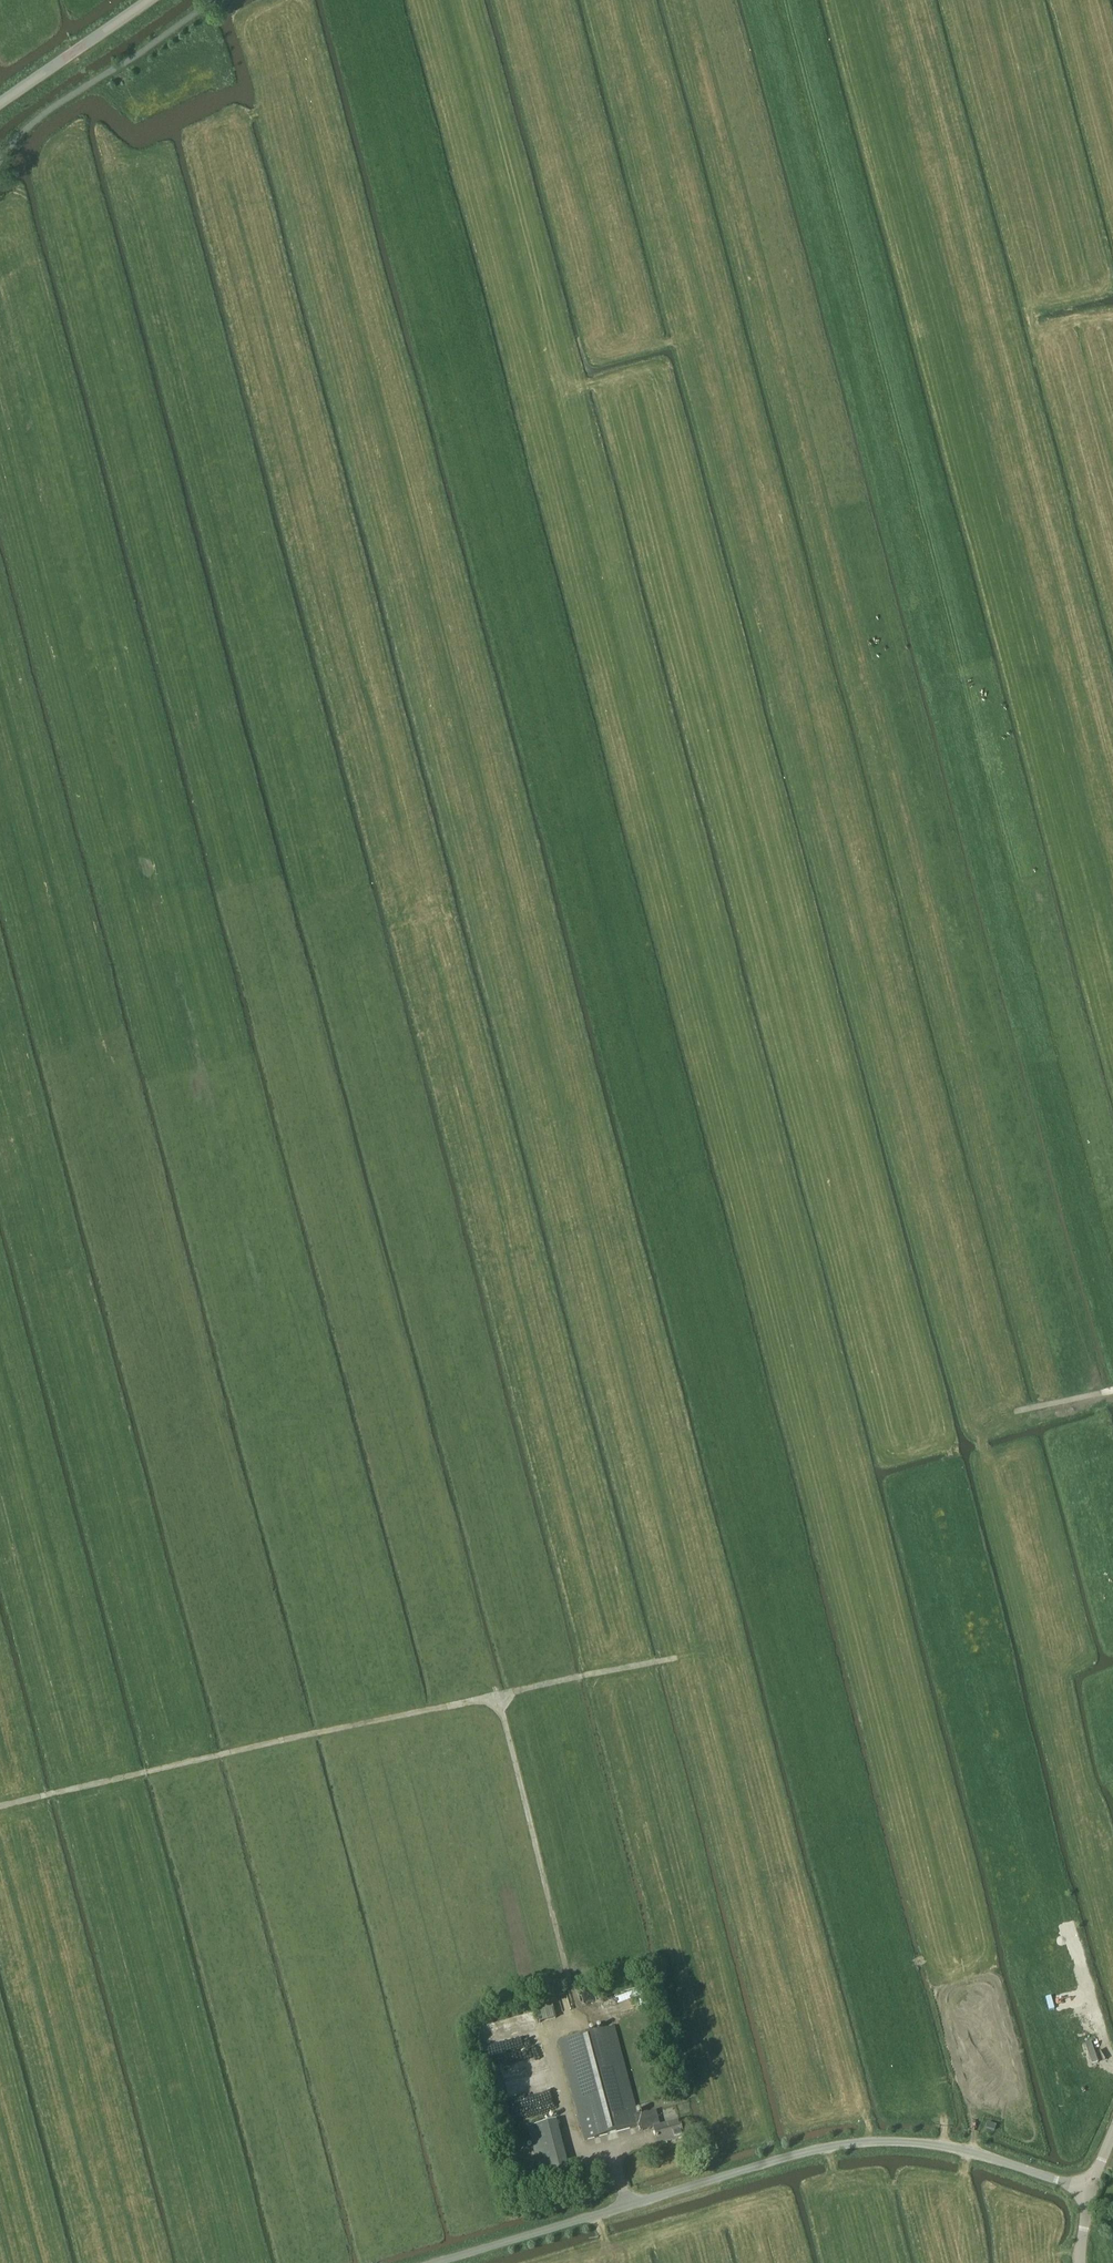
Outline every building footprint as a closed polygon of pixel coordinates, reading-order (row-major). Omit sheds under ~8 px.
[(1024,2005),(1029,2020),(1063,2010),(1051,1968),(1037,1972),(1045,1999),(1024,2005)] [(634,2116),(637,2115),(614,2026),(557,2042),(584,2141),(637,2127),(634,2116)] [(1098,2063),(1091,2043),(1085,2045),(1092,2065),(1098,2063)] [(656,2110),(637,2115),(634,2116),(637,2127),(639,2126),(640,2131),(653,2128),(658,2144),(684,2138),(679,2120),(660,2125),(656,2110)] [(997,2126),(988,2123),(986,2129),(995,2131),(997,2126)] [(1107,2206),(1103,2211),(1108,2216),(1112,2210),(1107,2206)]
